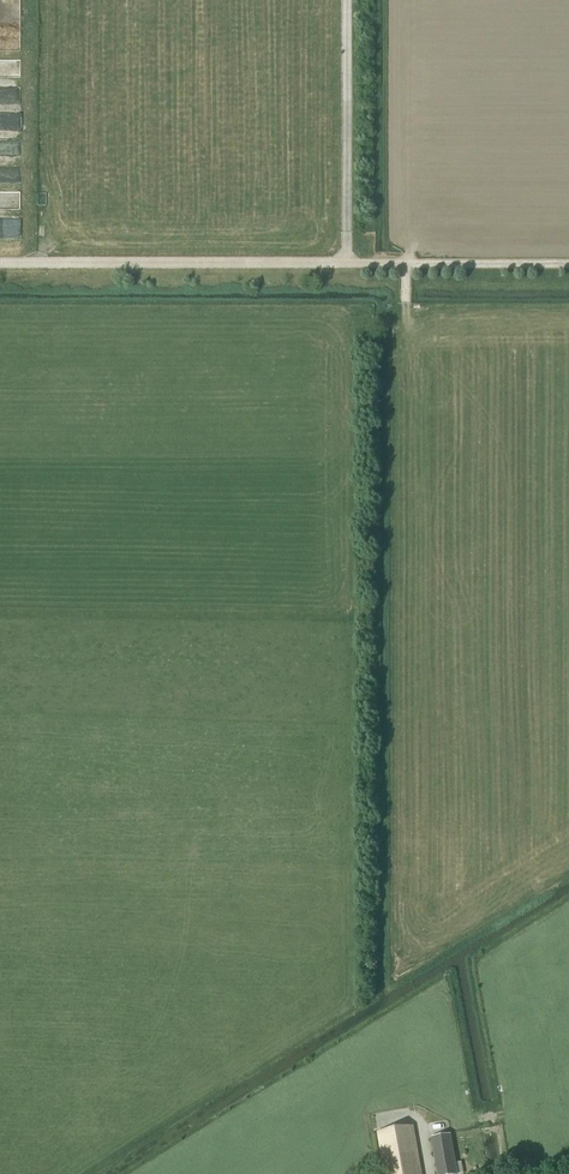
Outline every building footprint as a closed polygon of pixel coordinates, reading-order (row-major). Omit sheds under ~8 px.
[(1,129),(21,129),(21,114),(0,114),(0,125),(1,125),(1,129)] [(395,1129),(402,1173),(420,1173),(412,1126),(395,1129)] [(395,1129),(377,1133),(385,1173),(402,1173),(395,1129)] [(450,1134),(431,1138),(437,1173),(457,1173),(450,1134)]
